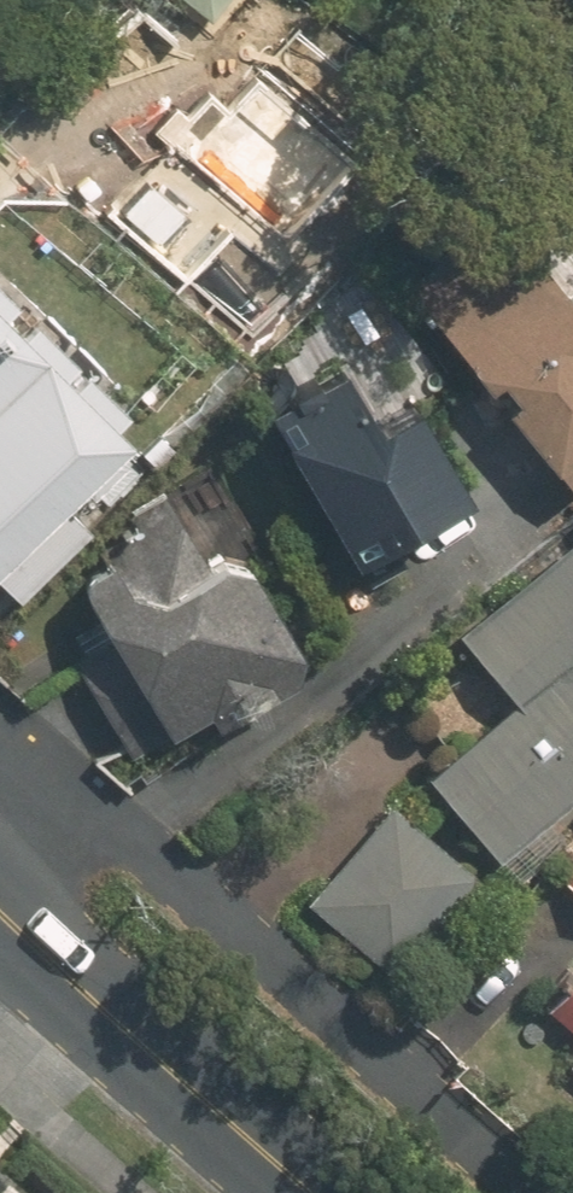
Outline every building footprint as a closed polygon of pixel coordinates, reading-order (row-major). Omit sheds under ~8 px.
[(358,166),(254,83),(232,110),(209,92),(187,118),(171,106),(145,138),(154,146),(100,212),(258,339),(295,294),(284,279),(315,241),(304,233),(358,166)] [(557,256),(449,338),(563,488),(572,481),(572,278),(557,256)] [(13,601),(81,527),(63,511),(144,423),(0,290),(0,589),(13,601)] [(391,545),(472,496),(412,396),(379,416),(348,364),(265,414),(368,587),(403,566),(391,545)] [(185,498),(113,538),(124,558),(80,582),(164,734),(207,711),(215,724),(311,671),(219,505),(196,517),(185,498)] [(460,634),(518,702),(431,775),(498,855),(572,792),(572,539),(460,634)] [(472,874),(394,810),(309,906),(392,973),(472,874)] [(572,886),(572,860),(560,875),(572,886)] [(572,991),(535,958),(488,1011),(530,1047),(511,1068),(545,1097),(528,1117),(572,1157),(572,991)] [(12,1167),(0,1181),(0,1192),(43,1192),(12,1167)]
